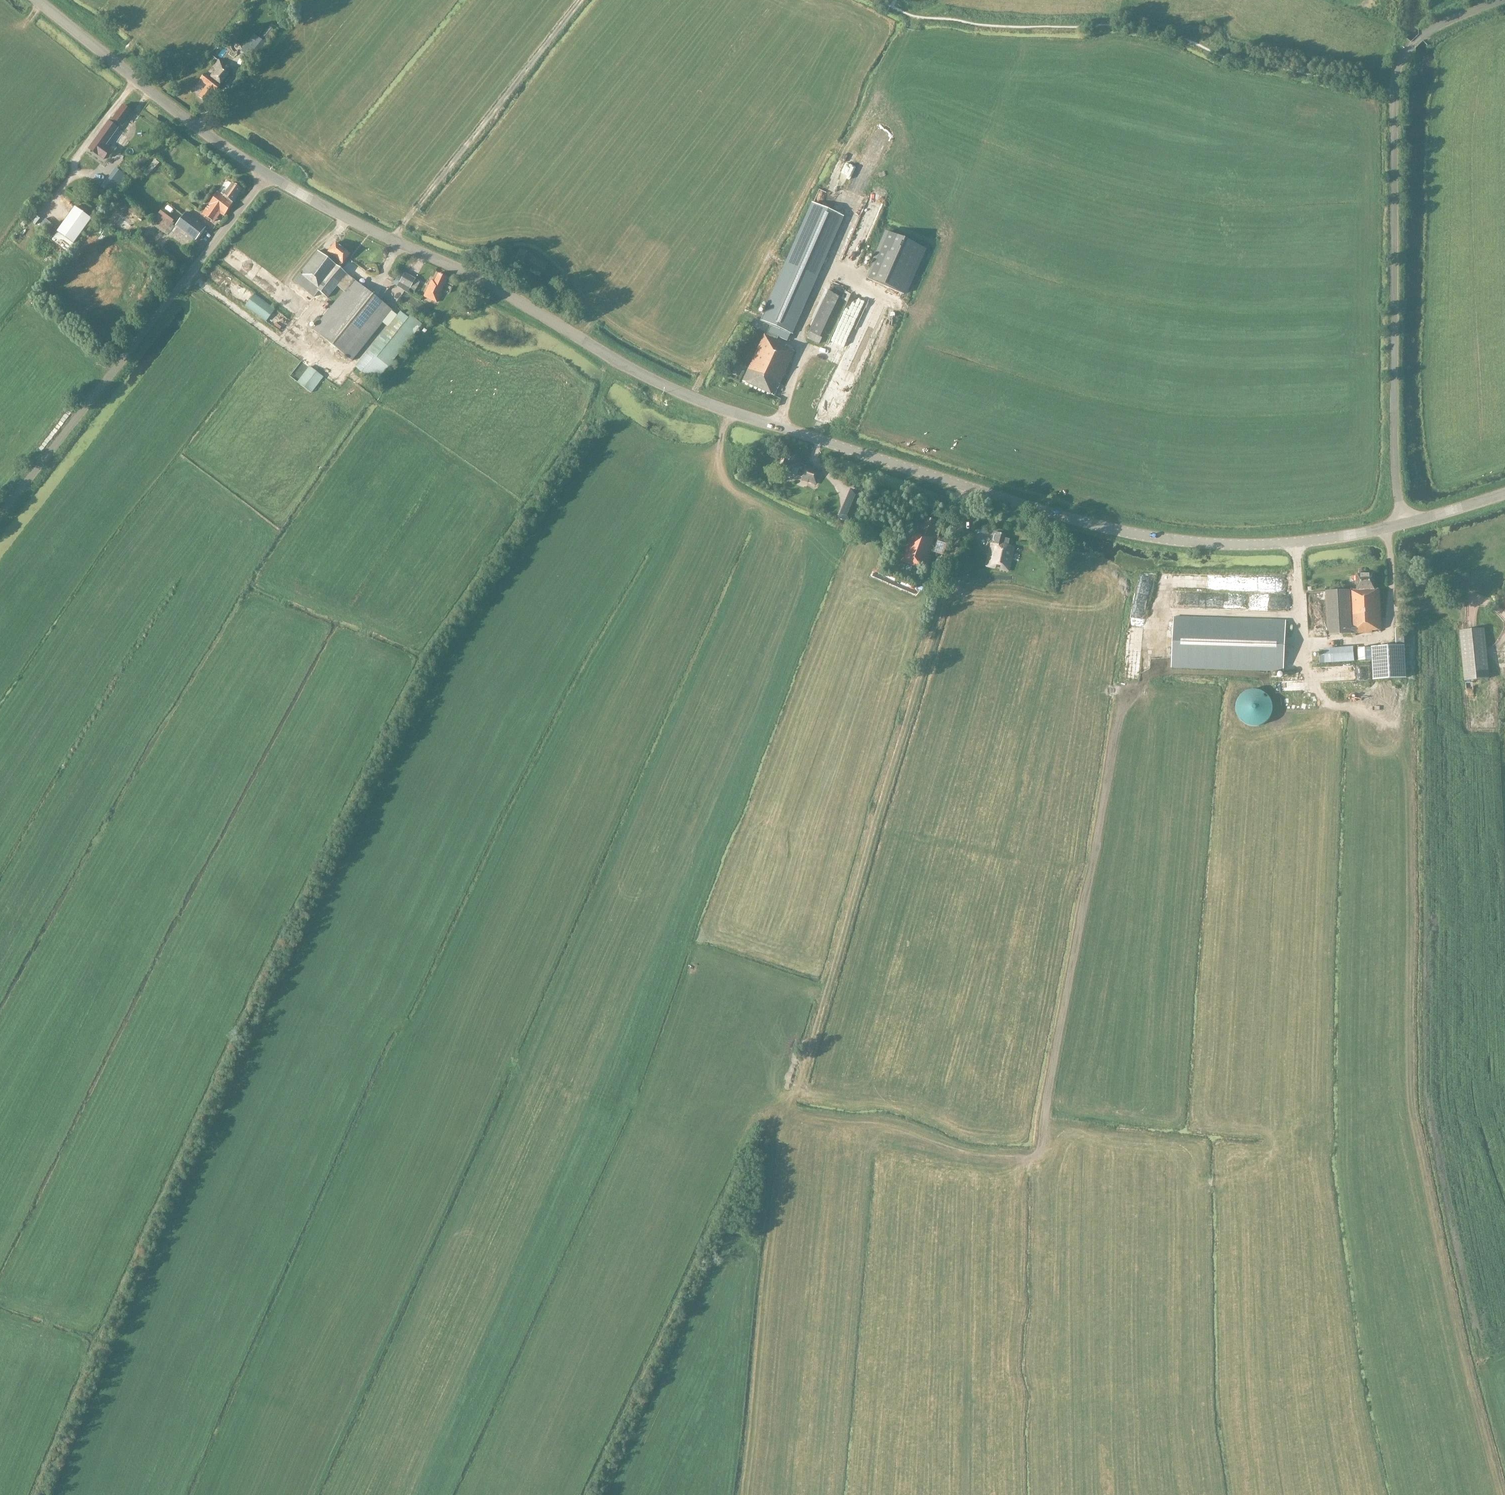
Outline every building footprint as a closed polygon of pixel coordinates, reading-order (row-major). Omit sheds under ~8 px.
[(271,24),(260,38),(265,42),(276,28),(271,24)] [(264,41),(253,33),(244,44),(251,49),(246,54),(251,58),(264,41)] [(214,53),(222,55),(224,47),(216,44),(214,53)] [(206,86),(197,97),(205,103),(214,92),(232,71),(218,60),(206,75),(204,73),(199,80),(206,86)] [(130,112),(122,107),(111,122),(108,120),(84,146),(94,153),(102,159),(109,149),(104,145),(119,123),(121,125),(130,112)] [(866,150),(850,190),(863,195),(879,156),(866,150)] [(98,164),(102,159),(94,153),(90,158),(98,164)] [(159,164),(155,160),(149,167),(153,171),(159,164)] [(111,197),(126,177),(114,168),(99,188),(111,197)] [(841,176),(838,186),(845,188),(848,178),(841,176)] [(231,202),(241,189),(231,183),(223,196),(217,192),(201,214),(213,222),(219,213),(223,216),(231,204),(232,202),(231,202)] [(867,237),(880,203),(866,198),(859,216),(862,218),(856,233),(867,237)] [(118,199),(103,217),(124,235),(139,217),(118,199)] [(763,331),(767,323),(771,325),(766,336),(763,335),(742,382),(773,396),(793,351),(785,347),(786,345),(776,340),(780,329),(789,333),(817,273),(818,273),(843,217),(814,204),(761,320),(755,318),(751,326),(763,331)] [(91,221),(74,208),(50,241),(67,253),(91,221)] [(185,213),(175,226),(172,224),(174,221),(160,211),(152,221),(166,232),(164,234),(187,251),(204,228),(185,213)] [(886,233),(866,278),(903,294),(923,249),(886,233)] [(351,361),(392,310),(338,268),(342,263),(349,254),(335,243),(328,252),(324,257),(317,251),(300,274),(299,273),(293,281),(313,297),(318,292),(334,303),(312,330),(351,361)] [(517,260),(527,265),(532,255),(522,249),(517,260)] [(180,262),(165,250),(159,256),(174,269),(180,262)] [(531,268),(529,272),(536,275),(538,271),(542,273),(546,264),(532,257),(528,266),(531,268)] [(213,269),(210,275),(226,282),(229,277),(213,269)] [(264,269),(259,270),(263,292),(273,290),(276,303),(290,300),(287,288),(280,289),(277,278),(266,281),(264,269)] [(438,273),(434,282),(431,280),(423,297),(437,303),(449,278),(438,273)] [(405,274),(398,285),(408,290),(410,288),(415,291),(420,283),(405,274)] [(230,294),(233,284),(229,282),(225,292),(230,294)] [(239,297),(244,290),(236,285),(231,292),(239,297)] [(807,332),(810,333),(807,339),(817,343),(838,296),(827,291),(807,332)] [(245,307),(266,322),(275,309),(254,294),(245,307)] [(570,311),(568,313),(576,319),(578,317),(570,311)] [(423,325),(410,315),(407,313),(405,316),(400,312),(356,367),(376,383),(423,325)] [(866,314),(841,373),(853,378),(876,323),(873,322),(875,317),(866,314)] [(810,358),(808,362),(817,366),(819,361),(810,358)] [(298,382),(312,393),(323,377),(309,367),(298,382)] [(832,392),(829,401),(833,403),(830,413),(837,416),(844,396),(832,392)] [(695,411),(693,416),(704,420),(706,415),(695,411)] [(785,459),(782,469),(781,471),(803,478),(803,479),(815,484),(820,471),(803,465),(799,464),(800,464),(785,459)] [(861,495),(850,490),(839,518),(850,522),(861,495)] [(928,536),(934,521),(925,518),(919,533),(910,530),(898,560),(917,568),(917,566),(925,569),(930,556),(927,555),(934,538),(928,536)] [(993,532),(991,541),(985,567),(1008,572),(1014,547),(1006,545),(1008,539),(1003,538),(1004,535),(993,532)] [(1375,589),(1374,573),(1356,574),(1356,591),(1351,591),(1351,590),(1326,591),(1327,635),(1372,633),(1372,630),(1381,630),(1379,589),(1375,589)] [(1283,671),(1285,621),(1173,617),(1171,667),(1283,671)] [(1394,629),(1395,646),(1371,647),(1372,660),(1373,680),(1406,678),(1403,629),(1394,629)] [(1483,629),(1460,631),(1458,631),(1463,681),(1487,679),(1483,629)] [(1352,647),(1339,648),(1323,649),(1324,663),(1353,661),(1352,647)] [(1372,660),(1371,647),(1358,648),(1359,661),(1372,660)] [(1362,679),(1361,669),(1322,669),(1322,680),(1362,679)] [(1253,690),(1251,690),(1249,691),(1247,691),(1245,692),(1243,693),(1241,695),(1239,697),(1238,699),(1236,701),(1236,704),(1235,706),(1235,709),(1235,711),(1236,713),(1236,715),(1237,717),(1238,719),(1239,720),(1241,722),(1243,723),(1245,725),(1247,726),(1249,726),(1252,727),(1255,727),(1257,726),(1260,726),(1262,725),(1264,723),(1266,722),(1267,720),(1268,719),(1269,717),(1270,715),(1271,713),(1271,711),(1272,708),(1271,706),(1271,704),(1270,701),(1269,699),(1267,697),(1266,695),(1264,693),(1262,692),(1259,691),(1257,691),(1255,690),(1253,690)]
